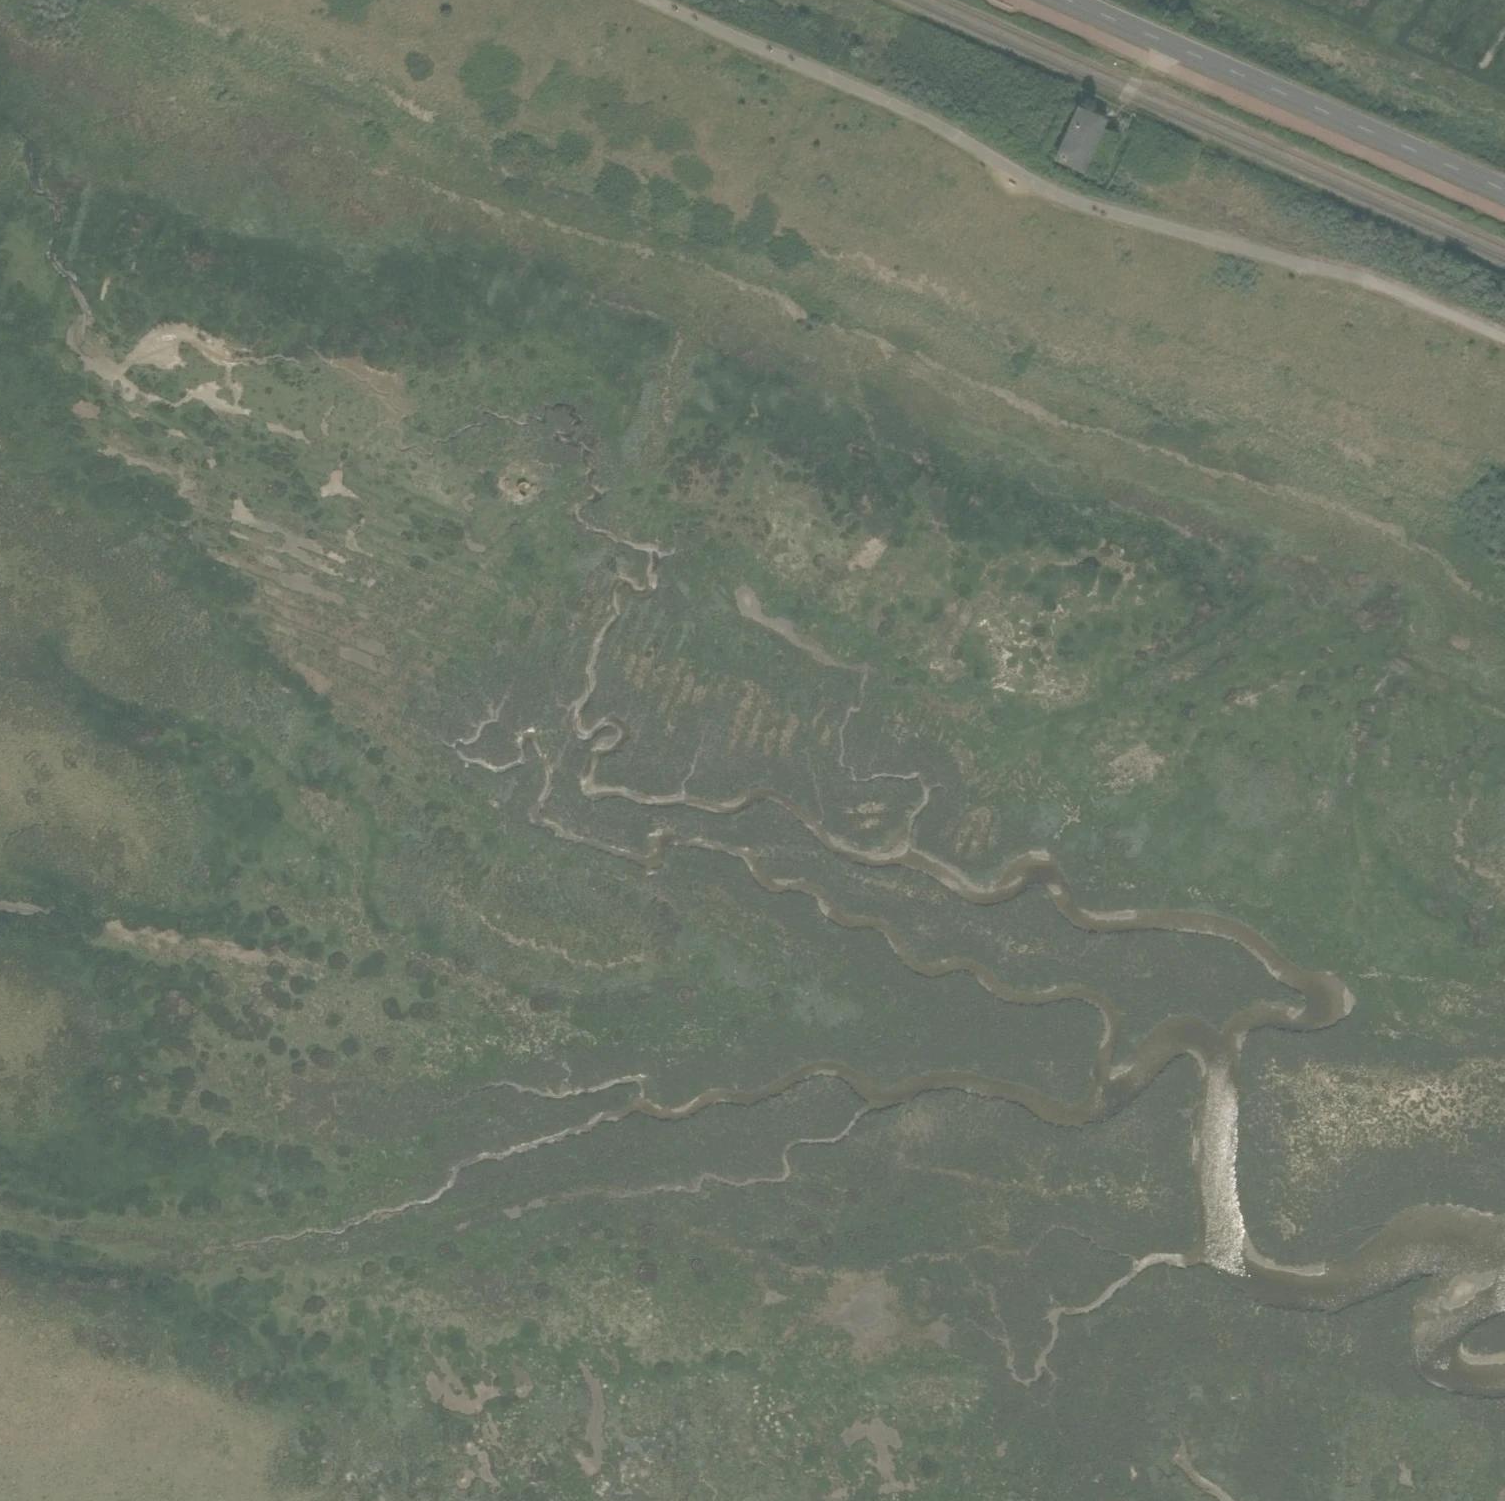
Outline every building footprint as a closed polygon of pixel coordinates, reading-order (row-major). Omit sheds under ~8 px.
[(1092,111),(1067,164),(1096,177),(1102,166),(1110,170),(1125,137),(1117,133),(1121,125),(1092,111)] [(1148,121),(1138,116),(1131,131),(1141,136),(1148,121)]
